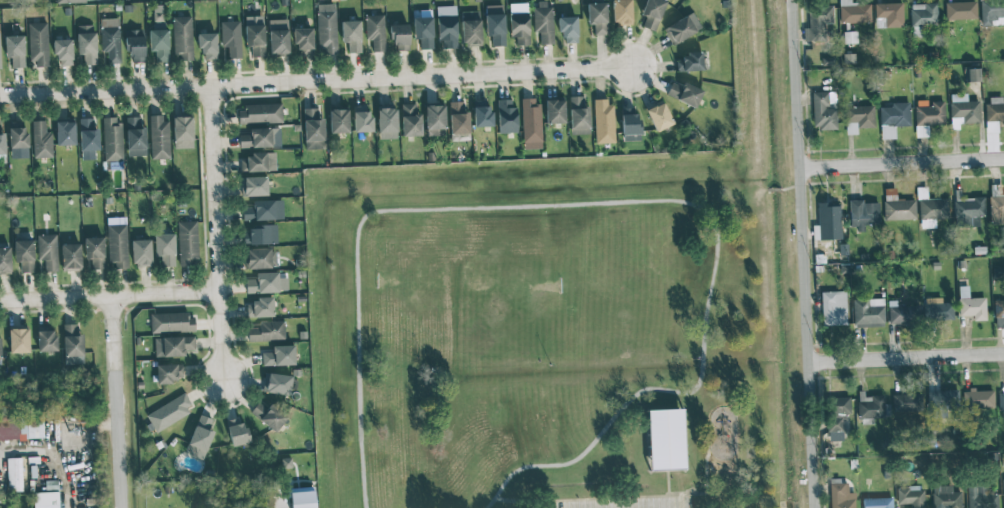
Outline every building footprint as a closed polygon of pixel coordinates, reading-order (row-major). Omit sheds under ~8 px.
[(612,24),(631,23),(631,0),(611,0),(612,24)] [(654,31),(666,2),(662,0),(646,0),(640,14),(645,16),(641,26),(654,31)] [(850,4),(850,0),(839,0),(840,23),(870,22),(870,3),(850,4)] [(980,25),(1003,25),(1003,0),(980,0),(980,25)] [(534,32),(539,32),(539,44),(552,44),(551,1),(533,1),(534,32)] [(946,20),(976,19),(976,1),(945,2),(946,20)] [(874,3),(874,17),(886,17),(886,28),(903,27),(902,2),(874,3)] [(528,45),(528,3),(508,3),(509,37),(515,37),(515,45),(528,45)] [(593,35),(606,34),(606,3),(587,3),(587,25),(593,25),(593,35)] [(937,26),(936,3),(909,4),(910,27),(937,26)] [(317,53),(336,52),(336,4),(316,4),(317,53)] [(457,48),(455,6),(436,6),(437,41),(443,41),(443,49),(457,48)] [(491,46),(505,46),(504,13),(496,14),(496,6),(484,6),(485,36),(491,36),(491,46)] [(809,28),(804,28),(804,41),(825,41),(824,23),(833,23),(832,6),(808,6),(809,28)] [(461,45),(480,45),(480,11),(461,12),(461,45)] [(671,43),(701,30),(693,13),(663,26),(671,43)] [(364,15),(365,40),(372,40),(372,52),(385,51),(384,15),(364,15)] [(173,17),(174,61),(192,60),(191,16),(173,17)] [(577,43),(576,16),(557,17),(557,34),(563,34),(563,43),(577,43)] [(433,49),(432,17),(412,17),(413,39),(418,39),(419,49),(433,49)] [(101,52),(107,51),(107,64),(121,63),(119,18),(100,19),(101,52)] [(287,19),(268,20),(269,55),(288,54),(287,19)] [(361,53),(360,20),(340,21),(341,43),(347,43),(348,53),(361,53)] [(227,59),(241,58),(240,21),(220,22),(221,47),(227,47),(227,59)] [(36,67),(48,67),(47,23),(27,23),(29,61),(36,61),(36,67)] [(409,50),(408,24),(389,25),(389,41),(394,40),(394,51),(409,50)] [(96,65),(95,25),(76,25),(77,55),(83,55),(83,65),(96,65)] [(244,25),(245,47),(250,47),(250,57),(264,57),(263,25),(244,25)] [(293,29),(294,50),(312,50),(312,28),(293,29)] [(149,52),(154,51),(155,62),(168,62),(168,29),(148,30),(149,52)] [(144,30),(125,30),(125,54),(132,54),(132,63),(145,62),(144,30)] [(216,33),(197,34),(197,52),(203,51),(203,60),(217,60),(216,33)] [(23,35),(3,36),(4,57),(11,57),(11,68),(24,67),(23,35)] [(72,65),(71,39),(52,40),(53,55),(57,55),(58,66),(72,65)] [(675,54),(676,71),(702,70),(701,53),(675,54)] [(965,69),(965,82),(978,81),(977,68),(965,69)] [(683,82),(681,86),(671,82),(665,95),(694,108),(702,90),(683,82)] [(835,92),(811,92),(812,129),(836,129),(835,106),(835,92)] [(979,123),(979,101),(966,101),(966,94),(949,94),(950,117),(962,117),(963,123),(979,123)] [(582,96),(569,97),(570,136),(589,135),(588,106),(583,106),(582,96)] [(997,133),(997,121),(1003,121),(1003,103),(1002,103),(1002,97),(985,97),(986,133),(997,133)] [(516,133),(515,99),(497,100),(497,133),(516,133)] [(541,148),(540,99),(521,100),(522,149),(541,148)] [(490,126),(490,100),(473,101),(473,127),(490,126)] [(565,123),(564,100),(544,100),(545,124),(565,123)] [(594,143),(614,143),(613,100),(593,101),(594,143)] [(645,108),(655,132),(672,124),(662,100),(645,108)] [(928,137),(927,125),(944,124),(944,101),(929,102),(929,100),(914,100),(915,137),(928,137)] [(449,102),(450,134),(469,133),(469,111),(462,111),(462,101),(449,102)] [(895,139),(894,126),(910,126),(909,102),(890,103),(890,106),(879,107),(880,139),(895,139)] [(414,103),(400,104),(401,136),(421,136),(420,114),(414,114),(414,103)] [(237,105),(238,123),(282,122),(281,104),(237,105)] [(371,132),(370,105),(353,106),(353,132),(371,132)] [(444,135),(444,105),(425,106),(426,136),(444,135)] [(857,128),(874,128),(873,106),(845,106),(845,135),(857,134),(857,128)] [(323,118),(318,119),(317,108),(303,109),(304,150),(324,149),(323,118)] [(397,139),(396,108),(377,109),(378,139),(397,139)] [(622,141),(638,141),(637,108),(621,108),(622,141)] [(348,109),(328,110),(329,133),(349,133),(348,109)] [(167,115),(149,115),(150,159),(168,159),(167,115)] [(126,117),(127,157),(146,156),(145,126),(142,126),(141,116),(126,117)] [(173,149),(193,148),(192,116),(173,117),(173,149)] [(122,161),(121,117),(102,117),(103,161),(122,161)] [(98,150),(98,128),(93,128),(93,118),(79,118),(80,160),(95,160),(95,150),(98,150)] [(26,121),(8,122),(9,159),(27,158),(26,121)] [(33,158),(52,157),(52,132),(45,132),(45,121),(32,121),(33,158)] [(75,145),(74,121),(55,122),(56,145),(75,145)] [(249,128),(249,134),(239,135),(239,148),(280,147),(280,127),(249,128)] [(274,153),(243,154),(244,172),(275,171),(274,153)] [(267,195),(267,176),(242,177),(243,196),(267,195)] [(915,199),(896,200),(895,188),(883,188),(883,220),(915,219),(915,199)] [(919,228),(935,228),(935,219),(948,219),(948,198),(919,199),(919,228)] [(953,199),(954,227),(979,226),(979,216),(984,216),(984,198),(953,199)] [(282,200),(252,201),(252,207),(241,207),(241,220),(283,219),(282,200)] [(878,201),(849,202),(850,227),(856,226),(857,232),(864,232),(864,224),(879,224),(878,201)] [(840,203),(816,204),(817,240),(834,240),(834,223),(841,223),(840,203)] [(198,263),(197,221),(177,222),(178,264),(198,263)] [(128,268),(126,224),(107,225),(109,269),(128,268)] [(277,243),(276,225),(245,226),(245,244),(277,243)] [(57,271),(56,234),(37,235),(37,260),(44,260),(44,272),(57,271)] [(175,270),(173,234),(154,234),(154,257),(161,257),(161,270),(175,270)] [(103,237),(84,237),(84,259),(90,259),(91,271),(104,270),(103,237)] [(13,240),(14,263),(20,262),(20,272),(33,272),(33,240),(13,240)] [(151,265),(150,240),(131,240),(132,266),(151,265)] [(81,269),(80,244),(60,244),(61,270),(81,269)] [(10,273),(9,247),(0,247),(0,273),(10,273)] [(276,267),(275,248),(245,249),(246,268),(276,267)] [(246,293),(287,291),(287,277),(278,278),(278,272),(255,273),(255,279),(245,279),(246,293)] [(985,297),(968,298),(968,288),(959,288),(960,316),(972,316),(972,320),(986,320),(985,297)] [(822,325),(846,325),(845,291),(820,292),(822,325)] [(943,297),(924,298),(925,320),(944,319),(943,297)] [(272,316),(272,299),(246,299),(246,317),(272,316)] [(852,299),(852,327),(884,326),(883,299),(852,299)] [(917,305),(896,306),(896,300),(888,300),(888,324),(917,323),(917,305)] [(195,331),(194,313),(150,314),(150,332),(195,331)] [(284,340),(284,321),(259,322),(259,328),(247,328),(247,341),(284,340)] [(83,364),(82,334),(77,334),(77,324),(63,324),(63,364),(83,364)] [(28,328),(8,329),(9,353),(29,353),(28,328)] [(55,331),(36,331),(37,352),(56,351),(55,331)] [(154,357),(184,356),(184,350),(194,350),(194,337),(154,337),(154,357)] [(262,366),(294,365),(293,345),(272,346),(272,352),(262,352),(262,366)] [(182,364),(156,365),(156,382),(182,381),(182,364)] [(290,394),(291,375),(264,374),(263,393),(290,394)] [(958,390),(927,391),(928,411),(959,410),(958,390)] [(155,432),(194,409),(184,392),(145,415),(155,432)] [(883,394),(858,394),(859,424),(873,424),(873,418),(890,417),(890,404),(883,404),(883,394)] [(922,394),(892,394),(892,410),(922,410),(922,394)] [(249,412),(274,433),(287,417),(270,403),(266,408),(258,401),(249,412)] [(649,470),(684,469),(682,409),(647,410),(649,470)] [(213,420),(198,414),(184,453),(203,460),(213,431),(209,430),(213,420)] [(43,439),(42,417),(0,418),(0,440),(43,439)] [(230,446),(247,444),(243,417),(226,420),(230,446)] [(22,491),(21,458),(7,458),(7,491),(22,491)] [(848,492),(847,480),(830,481),(830,507),(855,507),(854,492),(848,492)] [(997,494),(984,494),(984,484),(967,484),(967,507),(997,507),(997,494)] [(932,486),(931,507),(961,507),(961,492),(952,491),(952,486),(932,486)] [(314,487),(290,488),(291,507),(315,507),(314,487)] [(923,487),(896,487),(896,504),(909,504),(909,507),(924,507),(923,487)] [(58,492),(33,492),(33,507),(59,507),(58,492)] [(892,498),(862,498),(862,507),(892,507),(892,498)]
